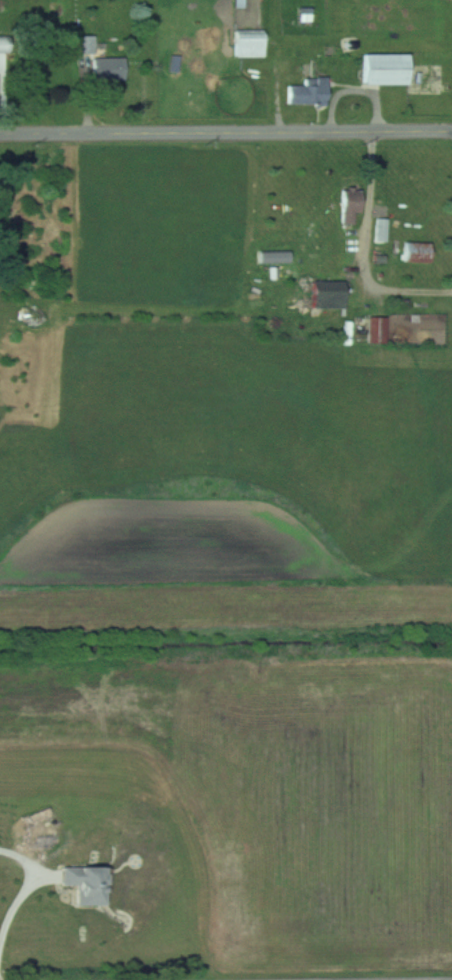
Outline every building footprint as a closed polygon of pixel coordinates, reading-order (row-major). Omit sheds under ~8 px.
[(262,30),(235,30),(235,57),(262,57),(262,30)] [(94,36),(75,36),(75,53),(94,53),(94,36)] [(407,54),(363,54),(363,84),(407,84),(407,54)] [(92,81),(125,81),(125,57),(92,57),(92,81)] [(327,81),(287,81),(287,104),(327,104),(327,81)] [(357,223),(357,199),(341,199),(341,223),(357,223)] [(430,263),(430,244),(404,244),(404,263),(430,263)] [(269,265),(281,265),(281,251),(269,251),(269,265)] [(342,309),(342,282),(309,282),(309,309),(342,309)] [(386,318),(367,318),(367,344),(386,344),(386,318)] [(99,870),(63,867),(62,884),(84,886),(84,889),(91,889),(90,900),(83,899),(83,902),(97,903),(99,870)]
